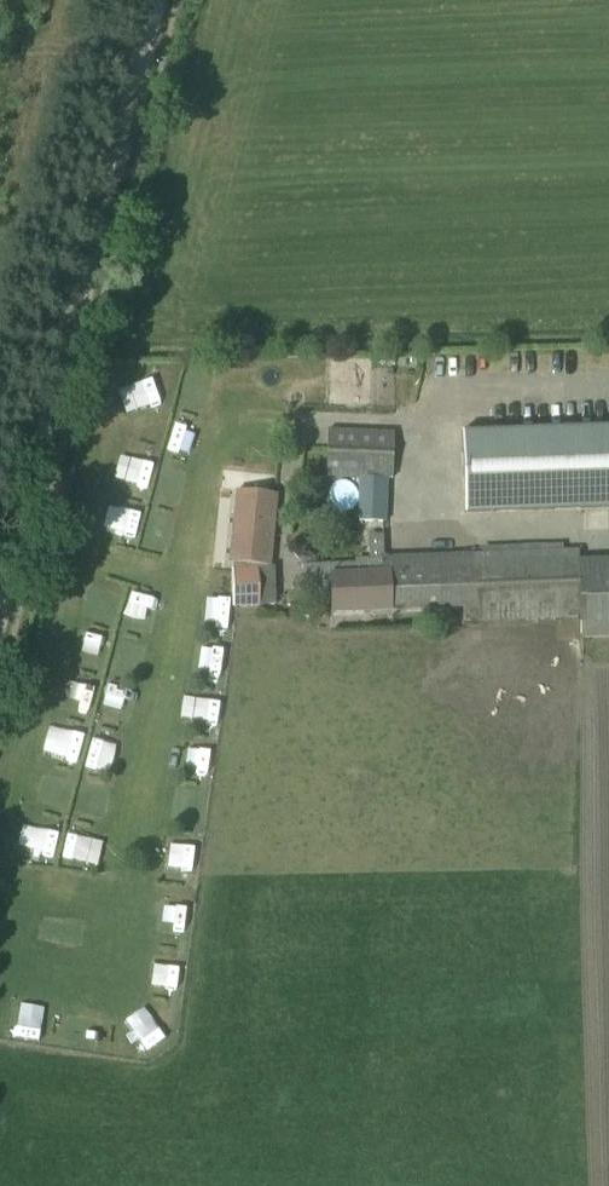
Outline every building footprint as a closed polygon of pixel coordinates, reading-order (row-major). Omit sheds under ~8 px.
[(151,376),(115,389),(125,414),(161,401),(151,376)] [(460,431),(463,513),(608,508),(608,426),(460,431)] [(357,533),(388,534),(390,478),(394,478),(396,430),(330,428),(328,476),(359,477),(357,533)] [(237,490),(229,562),(233,562),(235,572),(234,572),(234,606),(260,605),(275,605),(275,566),(269,566),(276,494),(237,490)] [(106,499),(99,521),(133,532),(140,510),(106,499)] [(312,580),(313,595),(332,594),(332,611),(463,607),(464,620),(579,616),(580,638),(608,637),(608,559),(577,560),(577,550),(386,557),(385,534),(370,535),(371,558),(361,558),(361,562),(313,563),(314,579),(312,580)] [(90,704),(93,684),(62,680),(59,700),(90,704)] [(191,696),(188,718),(213,721),(215,699),(191,696)] [(109,766),(113,744),(88,739),(85,762),(109,766)] [(15,844),(51,853),(57,831),(20,822),(15,844)] [(184,850),(185,840),(161,837),(160,847),(184,850)] [(163,903),(161,921),(182,925),(185,906),(163,903)] [(176,983),(177,958),(152,957),(151,982),(176,983)] [(13,1037),(37,1038),(38,1015),(14,1014),(13,1037)] [(150,1017),(129,1030),(142,1050),(162,1037),(150,1017)]
